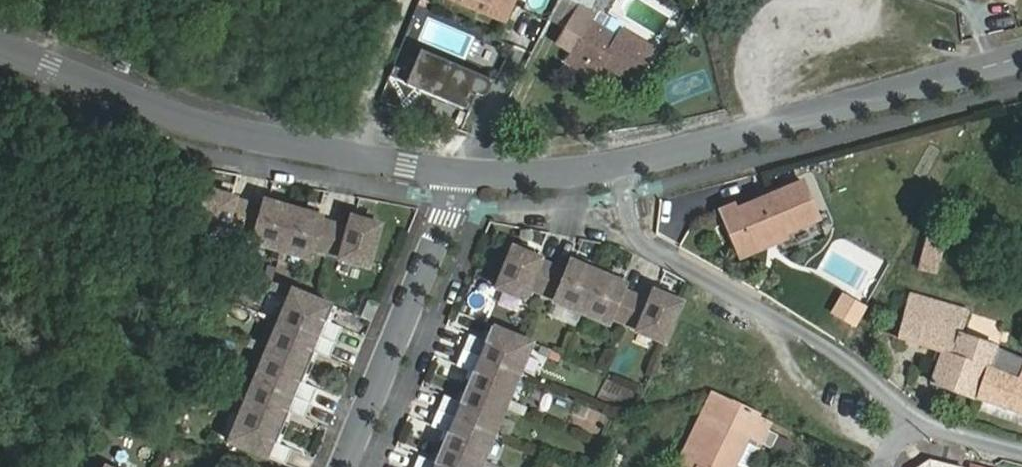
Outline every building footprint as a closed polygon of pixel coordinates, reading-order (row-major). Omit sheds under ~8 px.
[(489,5),(485,14),(506,22),(515,0),(477,0),(489,5)] [(591,8),(595,0),(574,0),(591,8)] [(591,22),(571,54),(599,72),(605,61),(612,65),(610,69),(636,84),(656,51),(621,30),(617,37),(591,22)] [(494,79),(421,51),(407,86),(471,110),(478,92),(484,95),(488,96),(494,79)] [(802,182),(734,210),(750,247),(817,218),(802,182)] [(236,192),(207,183),(195,227),(224,235),(227,222),(255,230),(253,236),(311,252),(314,241),(342,249),(341,252),(370,261),(382,218),(353,210),(349,225),(321,217),(323,211),(265,195),(263,202),(235,194),(236,192)] [(750,247),(734,210),(723,215),(738,252),(750,247)] [(921,229),(920,272),(942,273),(943,229),(921,229)] [(635,327),(663,339),(680,297),(653,286),(648,297),(621,286),(624,280),(568,257),(564,268),(537,257),(538,254),(510,242),(494,283),(521,294),(526,283),(553,294),(552,296),(607,319),(610,313),(636,325),(635,327)] [(291,292),(229,445),(282,466),(286,466),(291,453),(276,446),(288,416),(304,423),(316,392),(300,385),(313,355),(328,362),(341,331),(325,324),(332,309),(291,292)] [(943,353),(932,383),(976,398),(988,364),(992,366),(998,349),(998,348),(961,335),(969,311),(910,294),(898,338),(943,353)] [(366,303),(359,320),(369,324),(376,307),(366,303)] [(531,344),(490,327),(484,342),(468,336),(456,367),(472,373),(459,403),(444,397),(431,428),(447,434),(434,464),(419,458),(415,466),(481,466),(531,344)] [(636,334),(632,343),(653,353),(657,343),(636,334)] [(1021,413),(1021,360),(998,349),(992,366),(988,364),(976,398),(1021,413)] [(760,414),(713,392),(678,466),(680,466),(735,466),(750,437),(762,443),(768,431),(772,423),(759,417),(760,414)] [(792,443),(768,431),(762,443),(786,454),(792,443)]
